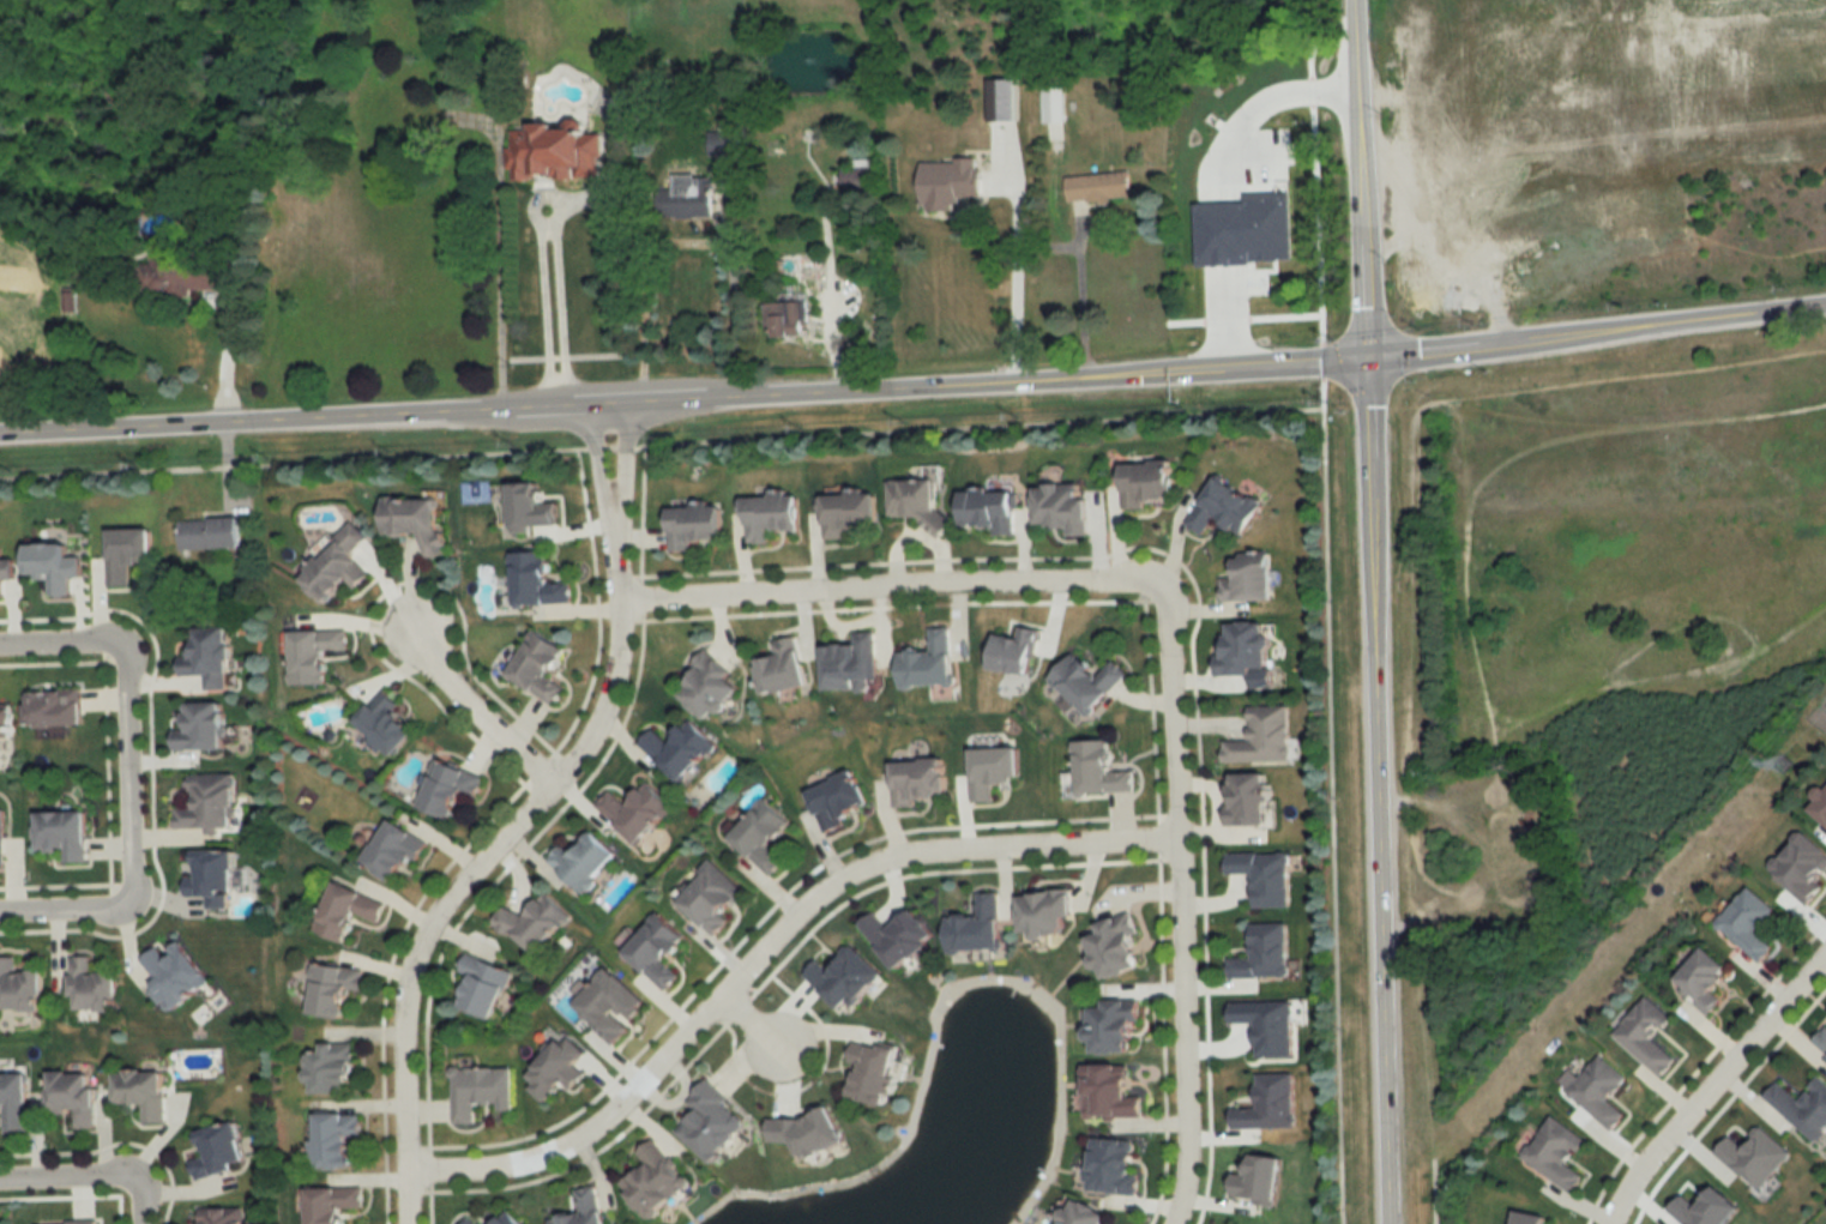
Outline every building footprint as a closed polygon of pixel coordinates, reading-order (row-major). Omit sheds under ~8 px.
[(603,130),(512,129),(512,179),(603,179),(603,130)] [(710,155),(739,155),(739,133),(710,133),(710,155)] [(843,167),(843,192),(873,192),(873,167),(843,167)] [(1132,173),(1068,177),(1070,204),(1134,199),(1132,173)] [(673,191),(659,191),(659,218),(712,218),(712,175),(673,175),(673,191)] [(1194,185),(1222,183),(1240,183),(1240,180),(1273,179),(1273,185),(1292,185),(1295,257),(1255,258),(1255,263),(1228,263),(1197,264),(1194,185)] [(1217,184),(1167,184),(1167,200),(1217,200),(1217,184)] [(175,256),(175,239),(153,239),(153,265),(139,265),(139,296),(192,296),(192,291),(220,291),(220,256),(175,256)] [(803,304),(767,304),(767,337),(803,337),(803,304)] [(1175,462),(1124,463),(1125,505),(1176,504),(1175,462)] [(1187,525),(1205,537),(1217,518),(1244,535),(1264,506),(1219,476),(1187,525)] [(942,480),(889,481),(890,517),(924,517),(924,534),(943,534),(942,480)] [(1068,537),(1089,536),(1088,485),(1037,485),(1038,527),(1068,527),(1068,537)] [(1018,535),(1018,492),(963,492),(964,526),(995,526),(995,535),(1018,535)] [(824,495),(825,540),(849,539),(848,528),(878,527),(878,494),(824,495)] [(747,543),(769,543),(769,531),(802,530),(801,496),(745,498),(747,543)] [(441,499),(384,498),(384,535),(423,535),(422,556),(440,556),(441,499)] [(669,553),(693,552),(693,541),(724,540),(724,508),(668,508),(669,553)] [(180,520),(180,550),(240,549),(239,519),(180,520)] [(297,574),(324,606),(349,585),(354,590),(371,576),(351,553),(367,539),(355,525),(297,574)] [(152,530),(109,530),(110,587),(132,587),(131,564),(153,563),(152,530)] [(69,545),(30,545),(30,578),(51,577),(52,596),(72,596),(72,577),(83,577),(83,558),(70,558),(69,545)] [(5,599),(5,580),(16,580),(16,560),(2,560),(2,547),(0,547),(0,599),(5,599)] [(551,583),(550,552),(512,554),(514,606),(571,604),(570,583),(551,583)] [(1273,558),(1237,558),(1237,579),(1222,579),(1222,602),(1274,602),(1273,558)] [(1218,675),(1271,675),(1270,624),(1229,624),(1229,655),(1218,655),(1218,675)] [(1030,678),(1041,631),(1020,627),(1017,639),(999,635),(991,669),(1030,678)] [(194,667),(181,667),(181,678),(204,678),(204,690),(229,690),(229,628),(194,628),(194,667)] [(955,686),(951,628),(930,629),(931,651),(900,653),(902,689),(955,686)] [(347,651),(347,630),(291,631),(292,686),(327,686),(327,651),(347,651)] [(554,706),(566,689),(549,678),(566,650),(536,631),(507,676),(554,706)] [(826,691),(876,690),(875,633),(856,633),(856,646),(826,646),(826,691)] [(809,687),(798,636),(773,641),(776,658),(756,662),(763,696),(809,687)] [(679,695),(709,723),(740,691),(729,680),(734,674),(707,650),(695,662),(703,670),(679,695)] [(1089,716),(1129,676),(1113,661),(1099,676),(1077,654),(1052,679),(1089,716)] [(28,728),(83,728),(83,692),(28,692),(28,728)] [(393,758),(420,730),(381,693),(355,721),(393,758)] [(174,751),(225,752),(225,704),(187,703),(187,732),(174,732),(174,751)] [(1289,707),(1251,707),(1251,741),(1224,741),(1224,763),(1289,762),(1289,707)] [(13,739),(13,710),(0,710),(0,739),(13,739)] [(683,784),(718,745),(690,720),(669,743),(654,729),(639,745),(683,784)] [(1080,796),(1136,792),(1134,771),(1115,772),(1113,741),(1076,743),(1080,796)] [(476,798),(483,778),(437,761),(419,808),(453,821),(463,793),(476,798)] [(918,810),(918,800),(947,800),(947,762),(894,762),(894,810),(918,810)] [(808,792),(824,831),(872,810),(855,772),(808,792)] [(176,830),(235,831),(235,775),(191,775),(191,807),(176,807),(176,830)] [(1271,775),(1230,775),(1230,826),(1271,826),(1271,775)] [(596,807),(639,846),(675,808),(648,783),(627,806),(610,791),(596,807)] [(730,838),(773,877),(785,862),(770,849),(793,824),(765,799),(730,838)] [(88,814),(38,815),(39,852),(64,852),(65,865),(88,865),(88,814)] [(362,863),(396,887),(425,844),(391,820),(362,863)] [(548,859),(582,895),(619,859),(594,833),(571,855),(562,846),(548,859)] [(195,852),(194,897),(211,897),(211,903),(225,903),(225,892),(236,893),(236,852),(195,852)] [(1228,875),(1254,875),(1254,908),(1291,908),(1291,854),(1228,854),(1228,875)] [(678,901),(716,938),(730,923),(725,918),(747,895),(714,863),(678,901)] [(314,932),(345,945),(357,916),(377,924),(386,904),(334,883),(314,932)] [(1777,911),(1749,888),(1718,927),(1763,963),(1775,948),(1758,934),(1777,911)] [(1021,896),(1023,938),(1068,935),(1067,920),(1073,919),(1071,893),(1021,896)] [(572,919),(548,894),(521,921),(507,907),(494,921),(532,959),(572,919)] [(948,918),(950,953),(1002,951),(999,894),(977,895),(979,917),(948,918)] [(899,972),(936,941),(913,914),(892,932),(875,912),(859,926),(899,972)] [(678,976),(664,963),(686,939),(659,915),(624,953),(665,991),(678,976)] [(1098,924),(1102,936),(1090,939),(1101,981),(1145,969),(1131,915),(1098,924)] [(1253,925),(1253,959),(1229,959),(1230,979),(1289,978),(1289,925),(1253,925)] [(211,981),(177,940),(162,952),(158,948),(143,961),(159,981),(150,988),(172,1014),(211,981)] [(843,1011),(850,1004),(855,1008),(883,976),(852,949),(831,973),(818,962),(804,977),(843,1011)] [(1731,970),(1706,949),(1676,985),(1712,1015),(1722,1002),(1712,993),(1731,970)] [(460,1007),(493,1020),(512,972),(467,955),(459,974),(471,979),(460,1007)] [(72,999),(79,999),(79,1012),(117,1012),(118,973),(92,973),(92,958),(72,958),(72,999)] [(17,973),(17,959),(0,959),(0,1012),(44,1012),(44,973),(17,973)] [(309,1016),(345,1019),(347,991),(362,991),(364,969),(312,966),(309,1016)] [(647,1005),(607,968),(573,1006),(617,1046),(634,1027),(630,1024),(647,1005)] [(1613,1037),(1665,1077),(1678,1060),(1654,1041),(1672,1018),(1644,997),(1613,1037)] [(1092,1009),(1091,1055),(1136,1056),(1137,1012),(1131,1012),(1131,1002),(1106,1001),(1106,1010),(1092,1009)] [(1258,1057),(1293,1057),(1294,1005),(1231,1004),(1231,1026),(1258,1026),(1258,1057)] [(1815,1042),(1825,1051),(1825,1028),(1815,1042)] [(587,1054),(564,1035),(524,1082),(547,1102),(563,1084),(572,1091),(588,1073),(579,1065),(587,1054)] [(849,1065),(858,1067),(852,1100),(889,1106),(899,1050),(853,1042),(849,1065)] [(321,1043),(321,1053),(307,1053),(307,1094),(354,1094),(354,1043),(321,1043)] [(1612,1132),(1627,1116),(1609,1100),(1627,1080),(1601,1055),(1568,1091),(1612,1132)] [(1084,1066),(1084,1119),(1143,1119),(1143,1108),(1130,1108),(1129,1066),(1084,1066)] [(512,1068),(453,1069),(453,1123),(476,1123),(476,1105),(498,1105),(498,1112),(512,1112),(512,1068)] [(166,1122),(166,1069),(116,1069),(116,1102),(143,1102),(143,1122),(166,1122)] [(50,1070),(50,1112),(75,1112),(75,1128),(94,1128),(94,1070),(50,1070)] [(0,1073),(0,1117),(1,1117),(1,1131),(29,1130),(27,1072),(0,1073)] [(1294,1076),(1256,1077),(1256,1109),(1233,1109),(1233,1129),(1295,1129),(1294,1076)] [(1817,1142),(1825,1132),(1825,1083),(1820,1078),(1800,1101),(1779,1082),(1765,1097),(1817,1142)] [(676,1133),(712,1164),(745,1125),(723,1105),(728,1099),(706,1080),(686,1103),(695,1111),(676,1133)] [(353,1167),(353,1136),(361,1136),(361,1112),(316,1112),(316,1167),(353,1167)] [(769,1143),(797,1144),(796,1151),(835,1153),(837,1120),(771,1117),(769,1143)] [(1585,1177),(1570,1167),(1587,1140),(1551,1117),(1523,1160),(1574,1194),(1585,1177)] [(199,1131),(206,1157),(190,1161),(195,1179),(249,1164),(236,1120),(199,1131)] [(1136,1196),(1141,1143),(1091,1138),(1086,1192),(1136,1196)] [(691,1186),(655,1140),(637,1154),(647,1166),(621,1187),(648,1221),(691,1186)] [(307,1187),(307,1223),(344,1223),(344,1208),(364,1208),(364,1187),(307,1187)] [(555,1223),(606,1223),(599,1187),(576,1191),(579,1212),(554,1217),(555,1223)] [(1076,1200),(1063,1223),(1106,1223),(1110,1217),(1076,1200)] [(201,1209),(201,1223),(246,1223),(246,1209),(201,1209)] [(509,1209),(495,1223),(525,1223),(509,1209)]
